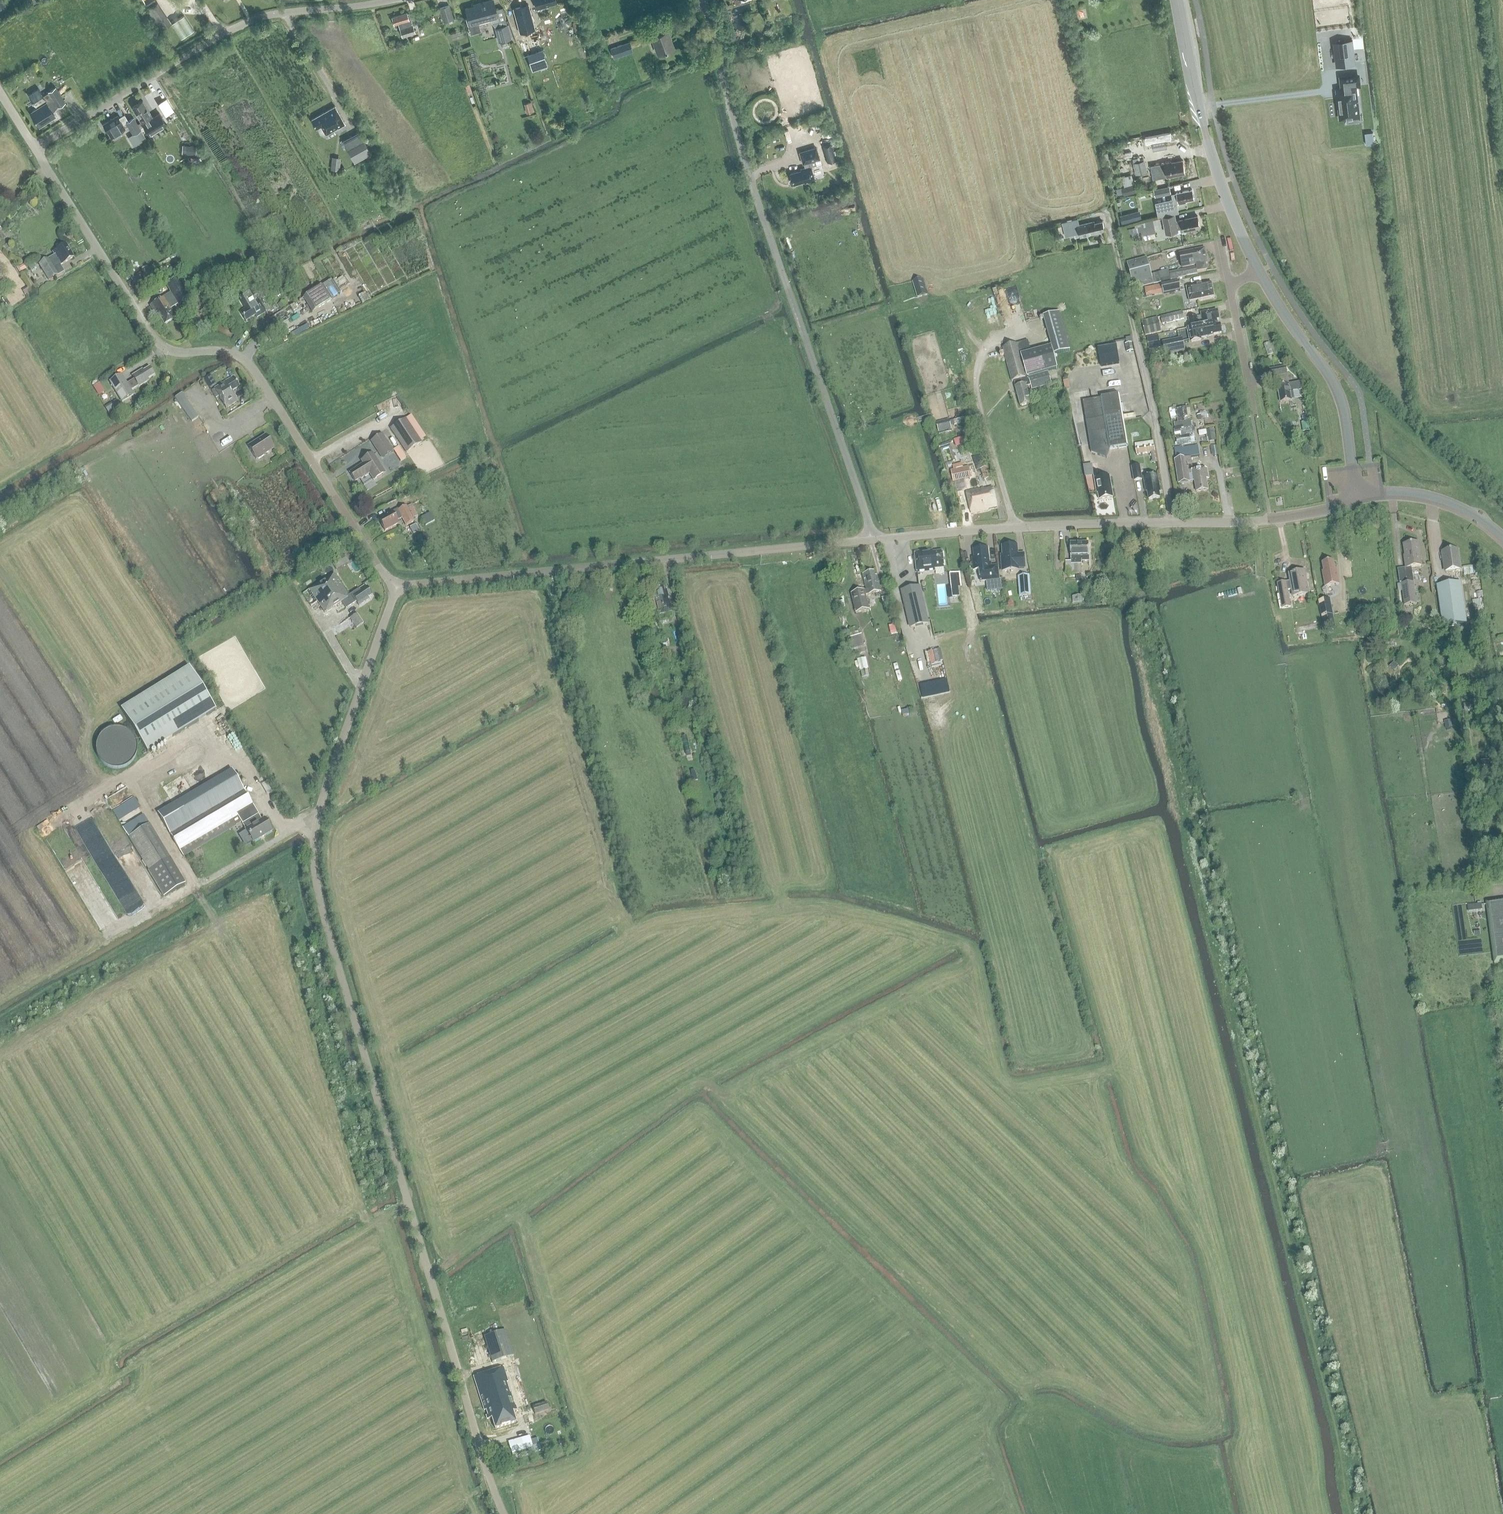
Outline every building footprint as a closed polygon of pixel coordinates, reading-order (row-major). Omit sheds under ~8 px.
[(537,8),(549,5),(549,4),(557,2),(556,0),(535,0),(537,8)] [(492,22),(494,21),(498,20),(495,6),(488,8),(487,1),(478,3),(478,5),(466,8),(468,16),(466,17),(470,34),(471,34),(471,33),(481,31),(479,21),(491,18),(492,22)] [(147,9),(160,29),(168,23),(155,3),(147,9)] [(514,9),(521,33),(535,29),(529,5),(514,9)] [(449,6),(439,9),(444,22),(454,19),(449,6)] [(398,24),(402,38),(415,33),(411,20),(414,19),(412,13),(407,15),(406,13),(392,18),(394,25),(398,24)] [(498,20),(494,21),(499,41),(511,38),(505,18),(498,20)] [(673,49),(667,31),(658,34),(655,27),(640,32),(643,41),(652,38),(657,54),(673,49)] [(1353,40),(1333,43),(1335,59),(1355,56),(1353,40)] [(627,43),(610,49),(613,58),(630,52),(627,43)] [(1343,90),(1338,90),(1341,120),(1359,118),(1356,88),(1360,87),(1359,77),(1341,79),(1343,90)] [(38,88),(28,95),(36,106),(37,108),(31,112),(40,126),(55,116),(53,113),(58,106),(58,107),(65,102),(56,88),(49,92),(49,93),(43,96),(38,88)] [(158,104),(165,116),(173,111),(166,99),(158,104)] [(142,123),(141,123),(143,126),(149,135),(166,125),(159,113),(152,117),(151,116),(152,115),(142,100),(132,107),(141,122),(142,123)] [(533,101),(525,102),(526,113),(534,112),(533,101)] [(316,129),(321,127),(325,135),(345,124),(335,106),(311,120),(316,129)] [(103,123),(111,136),(125,128),(124,127),(127,126),(132,135),(140,130),(132,118),(128,120),(124,114),(118,117),(117,115),(103,123)] [(146,139),(140,130),(132,135),(138,144),(146,139)] [(363,141),(347,150),(354,163),(371,154),(363,141)] [(822,147),(827,163),(842,159),(837,143),(832,144),(822,147)] [(196,147),(186,146),(185,155),(196,155),(196,147)] [(800,158),(798,159),(801,171),(795,173),(795,174),(785,176),(788,187),(798,185),(798,187),(808,184),(804,169),(817,166),(816,161),(820,160),(816,147),(799,152),(800,158)] [(332,157),(331,170),(339,171),(341,158),(332,157)] [(1172,162),(1171,162),(1164,163),(1150,166),(1153,180),(1167,177),(1174,176),(1173,175),(1185,173),(1182,160),(1172,162)] [(1136,175),(1146,172),(1143,161),(1133,163),(1136,175)] [(841,182),(838,185),(839,188),(842,191),(845,191),(847,188),(847,185),(844,183),(841,182)] [(1136,192),(1134,185),(1122,188),(1124,196),(1136,192)] [(1154,190),(1155,197),(1171,194),(1169,187),(1154,190)] [(1194,199),(1192,190),(1172,194),(1173,200),(1156,203),(1158,216),(1177,212),(1176,203),(1178,203),(1178,204),(1186,202),(1186,200),(1194,199)] [(1134,213),(1123,216),(1125,224),(1136,221),(1134,213)] [(1200,228),(1197,216),(1175,221),(1174,215),(1162,218),(1165,234),(1180,231),(1181,233),(1188,231),(1188,230),(1200,228)] [(1105,230),(1103,222),(1094,224),(1094,222),(1079,225),(1078,220),(1062,224),(1065,237),(1079,234),(1080,238),(1100,233),(1100,232),(1105,230)] [(1130,228),(1132,238),(1156,232),(1153,220),(1141,223),(1141,226),(1130,228)] [(39,264),(49,281),(61,273),(64,272),(60,265),(57,267),(73,257),(65,244),(52,252),(54,255),(48,259),(39,264)] [(1205,263),(1207,263),(1204,249),(1192,252),(1179,255),(1182,268),(1195,265),(1196,271),(1206,270),(1205,263)] [(1146,260),(1127,264),(1131,283),(1150,279),(1146,260)] [(142,270),(147,281),(158,276),(153,265),(142,270)] [(1196,273),(1195,267),(1184,270),(1185,275),(1196,273)] [(171,308),(188,298),(176,278),(166,285),(171,293),(164,297),(150,305),(157,317),(159,316),(164,324),(176,317),(171,308)] [(917,298),(928,295),(923,278),(912,281),(917,298)] [(1162,293),(1180,289),(1178,281),(1161,284),(1162,293)] [(1185,288),(1188,302),(1214,297),(1211,283),(1194,286),(1185,288)] [(303,297),(312,312),(331,300),(323,285),(303,297)] [(192,292),(199,307),(210,301),(203,286),(192,292)] [(27,287),(21,291),(25,297),(28,295),(28,294),(30,292),(27,287)] [(240,311),(245,321),(255,315),(256,317),(265,312),(258,300),(256,301),(251,293),(239,300),(245,308),(240,311)] [(285,300),(277,305),(280,310),(288,306),(285,300)] [(1208,312),(1201,313),(1201,316),(1197,317),(1196,316),(1188,318),(1190,328),(1217,322),(1216,320),(1218,319),(1217,311),(1208,312)] [(1051,383),(1050,379),(1048,372),(1057,370),(1053,355),(1070,351),(1059,312),(1043,317),(1051,347),(1042,350),(1031,353),(1028,340),(1017,343),(1002,347),(1012,382),(1014,381),(1021,407),(1031,404),(1026,387),(1031,386),(1031,389),(1051,383)] [(1184,319),(1182,312),(1161,317),(1162,324),(1184,319)] [(1142,322),(1145,336),(1161,332),(1157,318),(1142,322)] [(1190,328),(1188,328),(1191,342),(1201,340),(1201,338),(1213,335),(1213,334),(1221,333),(1219,324),(1217,324),(1217,322),(1190,328)] [(1127,345),(1125,345),(1127,353),(1133,352),(1132,344),(1133,343),(1132,337),(1126,338),(1127,345)] [(1152,337),(1146,338),(1149,350),(1155,349),(1152,337)] [(1185,351),(1182,338),(1162,342),(1165,355),(1185,351)] [(1118,363),(1116,345),(1098,348),(1101,366),(1118,363)] [(1279,376),(1280,386),(1277,386),(1280,402),(1291,400),(1290,393),(1301,391),(1299,382),(1288,384),(1285,367),(1270,370),(1271,378),(1279,376)] [(110,382),(122,402),(133,395),(131,391),(138,386),(139,387),(148,381),(148,379),(153,376),(148,369),(144,372),(143,369),(132,376),(134,379),(127,384),(121,375),(110,382)] [(214,388),(214,389),(211,391),(216,398),(219,396),(226,408),(237,400),(231,391),(239,386),(233,377),(214,388)] [(99,384),(93,387),(96,392),(101,388),(99,384)] [(1128,445),(1119,394),(1083,400),(1091,451),(1106,457),(1110,448),(1128,445)] [(114,404),(106,410),(110,417),(119,412),(114,404)] [(1178,417),(1191,416),(1190,406),(1178,407),(1178,417)] [(199,418),(191,422),(196,429),(203,424),(199,418)] [(391,429),(407,453),(422,443),(406,419),(391,429)] [(949,420),(936,423),(938,432),(951,429),(949,420)] [(1308,422),(1301,423),(1303,432),(1310,431),(1308,422)] [(400,454),(384,428),(368,438),(384,464),(400,454)] [(1215,428),(1207,430),(1209,442),(1217,441),(1215,428)] [(1175,437),(1177,446),(1195,442),(1194,434),(1175,437)] [(256,459),(257,458),(258,459),(263,456),(263,455),(273,448),(265,435),(248,446),(256,459)] [(956,446),(966,443),(964,436),(954,439),(956,446)] [(1150,453),(1152,463),(1157,462),(1155,452),(1153,441),(1135,444),(1135,449),(1136,455),(1150,453)] [(1208,479),(1206,468),(1191,471),(1192,475),(1188,475),(1187,467),(1191,466),(1189,457),(1200,456),(1198,445),(1186,447),(1186,448),(1182,449),(1182,446),(1174,448),(1176,460),(1174,460),(1178,484),(1195,481),(1196,492),(1207,490),(1205,479),(1208,479)] [(373,453),(361,460),(363,463),(355,468),(356,469),(349,473),(355,481),(360,478),(360,479),(369,473),(373,480),(385,473),(375,457),(373,453)] [(953,465),(954,470),(951,470),(953,482),(971,478),(969,467),(967,467),(966,462),(953,465)] [(979,466),(983,479),(989,477),(986,464),(979,466)] [(1142,480),(1140,465),(1131,467),(1133,481),(1142,480)] [(1098,491),(1099,498),(1113,496),(1109,475),(1100,477),(1099,471),(1093,472),(1096,491),(1098,491)] [(1147,490),(1148,499),(1159,497),(1158,492),(1160,491),(1157,474),(1143,476),(1145,491),(1147,490)] [(966,490),(971,512),(987,509),(987,506),(996,504),(992,486),(990,487),(990,484),(987,484),(988,487),(984,488),(984,486),(966,490)] [(415,522),(413,518),(418,516),(412,504),(407,506),(407,505),(398,510),(397,509),(379,518),(386,531),(399,524),(398,522),(404,519),(407,526),(415,522)] [(422,516),(426,524),(435,520),(431,512),(422,516)] [(422,534),(417,536),(420,544),(425,542),(422,534)] [(1417,542),(1403,544),(1405,559),(1404,559),(1405,568),(1397,569),(1399,583),(1401,583),(1404,606),(1416,604),(1411,567),(1421,566),(1417,542)] [(1071,543),(1071,559),(1066,559),(1066,571),(1081,571),(1080,558),(1088,558),(1088,543),(1071,543)] [(1017,544),(1002,545),(1003,559),(1001,559),(1002,569),(1018,568),(1018,567),(1025,566),(1024,552),(1017,553),(1017,544)] [(972,557),(972,563),(973,571),(979,570),(980,580),(999,578),(998,563),(990,564),(988,546),(973,548),(974,557),(972,557)] [(914,551),(916,573),(934,571),(934,568),(942,567),(940,551),(932,552),(931,549),(914,551)] [(1460,569),(1457,550),(1442,552),(1445,571),(1460,569)] [(1321,570),(1324,585),(1338,583),(1335,568),(1334,568),(1332,560),(1321,562),(1323,570),(1321,570)] [(862,573),(866,590),(851,594),(856,613),(869,610),(865,595),(881,591),(877,576),(875,576),(873,570),(862,573)] [(1308,593),(1304,570),(1287,573),(1290,585),(1286,586),(1285,582),(1276,584),(1280,604),(1289,602),(1287,591),(1291,591),(1292,596),(1308,593)] [(311,587),(326,611),(342,600),(345,606),(357,599),(360,604),(370,598),(369,596),(373,593),(367,584),(350,595),(335,572),(311,587)] [(960,572),(950,574),(951,589),(962,587),(960,572)] [(1031,596),(1029,576),(1018,577),(1019,597),(1031,596)] [(987,581),(988,591),(1002,590),(1002,580),(987,581)] [(1443,626),(1465,623),(1460,584),(1438,587),(1443,626)] [(929,623),(920,586),(901,591),(910,628),(929,623)] [(654,591),(661,615),(674,611),(668,591),(666,592),(665,588),(654,591)] [(1333,615),(1329,598),(1318,601),(1321,617),(1333,615)] [(349,617),(356,627),(363,623),(356,612),(349,617)] [(646,625),(651,640),(660,638),(656,622),(646,625)] [(1286,640),(1290,642),(1294,633),(1291,631),(1286,640)] [(854,655),(866,652),(861,634),(849,637),(854,655)] [(929,650),(931,662),(943,661),(942,649),(929,650)] [(858,659),(860,670),(868,669),(867,658),(858,659)] [(1393,662),(1388,667),(1393,671),(1397,666),(1393,662)] [(121,709),(147,752),(216,710),(189,667),(121,709)] [(951,692),(947,679),(920,686),(924,699),(951,692)] [(1474,702),(1462,703),(1462,712),(1475,711),(1474,702)] [(113,759),(125,762),(127,754),(129,742),(125,741),(126,738),(106,734),(104,744),(112,745),(111,748),(115,749),(113,759)] [(1488,760),(1480,761),(1481,768),(1489,767),(1488,760)] [(267,782),(263,784),(268,794),(272,792),(267,782)] [(168,832),(180,851),(239,817),(246,829),(245,829),(253,842),(272,831),(264,818),(256,823),(249,811),(254,808),(242,788),(168,832)] [(132,798),(120,805),(124,812),(136,804),(132,798)] [(186,887),(149,824),(128,837),(164,898),(186,887)] [(1486,901),(1494,963),(1502,961),(1502,899),(1486,901)] [(484,1336),(492,1362),(513,1355),(505,1330),(484,1336)] [(515,1411),(502,1369),(475,1377),(488,1419),(491,1418),(495,1428),(517,1421),(514,1411),(515,1411)] [(534,1404),(535,1413),(549,1410),(547,1402),(534,1404)]
